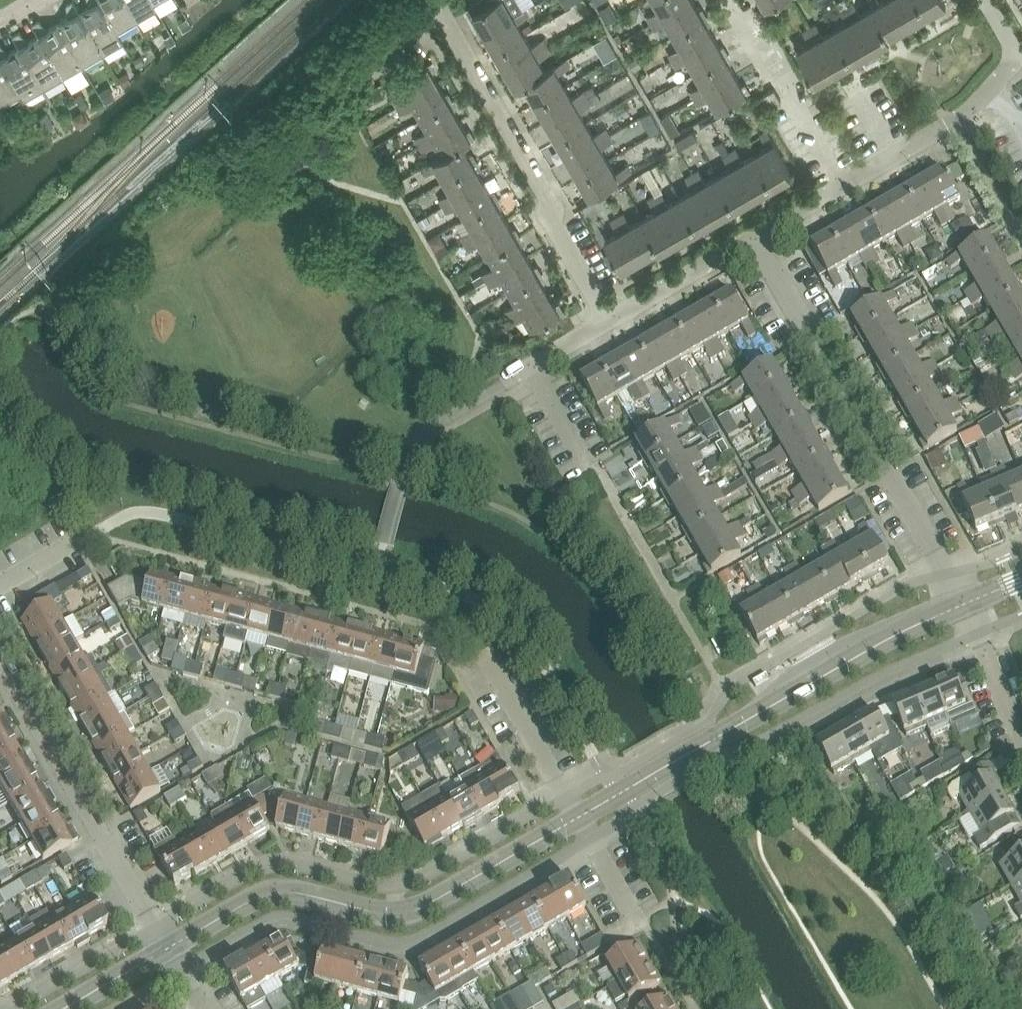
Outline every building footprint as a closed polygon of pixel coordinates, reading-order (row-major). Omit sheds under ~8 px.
[(98,0),(90,0),(93,4),(79,12),(104,55),(124,44),(118,33),(118,34),(98,0)] [(118,34),(118,33),(137,23),(140,28),(141,27),(138,22),(137,22),(125,0),(98,0),(118,34)] [(151,0),(125,0),(137,22),(138,22),(158,10),(155,5),(154,6),(151,0)] [(514,15),(524,9),(519,0),(480,0),(484,7),(470,15),(475,24),(479,21),(485,32),(514,15)] [(651,23),(691,0),(654,0),(660,9),(647,16),(651,23)] [(674,34),(707,16),(703,8),(699,10),(693,0),(691,0),(651,23),(655,29),(667,22),(674,34)] [(758,1),(763,9),(779,0),(760,0),(758,1)] [(894,0),(885,0),(873,7),(892,40),(900,36),(898,32),(909,25),(894,0)] [(909,25),(920,19),(922,23),(930,18),(919,0),(894,0),(909,25)] [(930,18),(938,14),(935,10),(947,4),(945,0),(919,0),(930,18)] [(73,16),(59,24),(84,67),(104,55),(79,12),(73,1),(67,5),(73,16)] [(854,2),(847,6),(871,47),(882,41),(884,45),(892,40),(873,7),(861,14),(854,2)] [(848,22),(836,29),(855,62),(863,57),(860,53),(871,47),(847,6),(841,10),(848,22)] [(487,45),(492,53),(525,34),(518,22),(530,15),(526,8),(524,9),(514,15),(485,32),(491,43),(487,45)] [(673,60),(714,36),(708,26),(712,23),(707,16),(674,34),(681,46),(669,53),(673,60)] [(188,18),(179,23),(184,31),(192,26),(188,18)] [(39,35),(40,35),(64,78),(84,67),(59,24),(46,32),(39,21),(33,24),(39,35)] [(855,62),(836,29),(824,36),(817,24),(810,28),(834,69),(845,62),(847,66),(855,62)] [(834,69),(810,28),(803,31),(810,44),(798,51),(817,84),(825,79),(823,75),(834,69)] [(13,36),(20,47),(45,90),(64,78),(40,35),(39,35),(26,43),(20,32),(13,36)] [(500,59),(506,69),(548,46),(544,39),(532,46),(525,34),(492,53),(496,61),(500,59)] [(172,35),(165,38),(168,46),(175,42),(172,35)] [(696,72),(729,53),(724,45),(720,47),(714,36),(673,60),(677,67),(689,60),(696,72)] [(22,96),(21,96),(24,102),(45,90),(20,47),(6,54),(0,44),(0,58),(22,96)] [(514,91),(526,84),(546,71),(539,59),(552,52),(548,46),(506,69),(513,80),(509,83),(514,91)] [(729,53),(696,72),(703,84),(690,91),(694,97),(736,74),(729,63),(733,61),(729,53)] [(142,55),(134,59),(138,66),(145,62),(142,55)] [(2,108),(21,96),(22,96),(0,58),(0,105),(2,108)] [(637,58),(629,62),(634,71),(642,66),(637,58)] [(546,71),(526,84),(532,94),(528,97),(532,104),(565,85),(559,73),(571,66),(567,59),(546,71)] [(394,100),(398,107),(439,83),(433,72),(437,70),(432,62),(399,81),(406,93),(394,100)] [(682,70),(654,84),(660,97),(688,83),(682,70)] [(126,73),(118,78),(123,87),(131,82),(126,73)] [(736,74),(694,97),(698,104),(710,97),(718,110),(750,91),(746,82),(742,85),(736,74)] [(414,107),(421,119),(454,100),(449,92),(445,94),(439,83),(398,107),(402,114),(414,107)] [(572,97),(565,85),(532,104),(537,112),(541,110),(547,121),(588,97),(585,90),(572,97)] [(594,85),(585,90),(588,97),(598,92),(594,85)] [(110,86),(100,92),(105,101),(115,96),(110,86)] [(781,100),(775,88),(762,96),(768,108),(781,100)] [(83,91),(76,95),(82,107),(89,103),(83,91)] [(598,92),(588,97),(592,104),(602,98),(598,92)] [(549,134),(554,142),(587,123),(580,111),(592,104),(588,97),(547,121),(553,132),(549,134)] [(366,107),(360,98),(352,103),(358,112),(366,107)] [(458,108),(454,100),(421,119),(428,131),(416,138),(419,145),(461,121),(455,110),(458,108)] [(742,104),(732,110),(738,120),(748,114),(742,104)] [(0,112),(0,118),(3,123),(8,120),(3,111),(0,112)] [(82,111),(74,117),(79,125),(87,120),(82,111)] [(650,111),(641,117),(646,125),(655,120),(650,111)] [(670,113),(661,118),(672,137),(680,132),(670,113)] [(47,114),(37,120),(44,132),(54,126),(47,114)] [(467,131),(461,121),(419,145),(423,151),(436,144),(442,156),(463,144),(464,145),(476,138),(471,129),(467,131)] [(594,135),(587,123),(554,142),(558,150),(562,147),(569,158),(610,134),(606,128),(594,135)] [(768,147),(756,154),(775,187),(783,182),(780,178),(792,172),(768,130),(761,134),(768,147)] [(614,141),(610,134),(569,158),(575,169),(571,171),(575,179),(609,160),(602,148),(614,141)] [(723,140),(716,144),(723,156),(730,152),(724,142),(723,140)] [(464,145),(463,144),(442,156),(422,168),(426,175),(438,168),(445,180),(478,161),(473,153),(470,155),(464,145)] [(767,191),(775,187),(756,154),(744,160),(737,148),(730,152),(754,194),(765,187),(767,191)] [(730,168),(718,175),(737,208),(745,204),(743,200),(754,194),(730,152),(723,156),(730,168)] [(609,160),(575,179),(580,187),(584,185),(590,196),(632,172),(628,165),(615,172),(609,160)] [(482,169),(478,161),(445,180),(452,192),(440,199),(443,205),(485,182),(479,171),(482,169)] [(935,174),(924,180),(948,222),(955,218),(948,206),(961,198),(941,165),(933,170),(935,174)] [(699,170),(692,174),(716,215),(727,209),(729,213),(737,208),(718,175),(706,182),(699,170)] [(693,190),(681,197),(700,230),(708,225),(706,221),(716,215),(692,174),(686,178),(693,190)] [(911,183),(903,187),(923,220),(934,214),(942,226),(948,222),(924,180),(914,187),(911,183)] [(460,205),(466,217),(499,198),(495,190),(491,192),(485,182),(443,205),(447,212),(460,205)] [(898,196),(887,202),(911,243),(918,240),(911,227),(923,220),(903,187),(896,192),(898,196)] [(700,230),(681,197),(669,204),(662,191),(655,195),(679,237),(690,231),(692,234),(700,230)] [(679,237),(655,195),(648,199),(655,212),(643,218),(662,252),(670,247),(668,243),(679,237)] [(504,206),(499,198),(466,217),(473,229),(461,236),(465,243),(506,219),(500,208),(504,206)] [(874,205),(866,209),(885,242),(897,235),(904,247),(911,243),(887,202),(876,208),(874,205)] [(873,249),(885,242),(866,209),(858,214),(861,217),(850,224),(873,265),(880,261),(873,249)] [(662,252),(643,218),(631,225),(624,213),(618,217),(642,258),(652,252),(655,256),(662,252)] [(423,227),(431,223),(427,216),(419,221),(423,227)] [(642,258),(618,217),(611,221),(618,233),(605,240),(625,273),(633,269),(631,265),(642,258)] [(513,230),(506,219),(465,243),(469,250),(481,243),(488,255),(521,235),(516,228),(513,230)] [(968,221),(954,229),(963,244),(976,236),(968,221)] [(867,269),(873,265),(850,224),(839,230),(837,226),(829,231),(848,264),(860,257),(867,269)] [(836,271),(848,264),(829,231),(821,235),(823,239),(812,246),(836,287),(843,283),(836,271)] [(440,233),(428,239),(435,251),(446,245),(440,233)] [(526,243),(521,235),(488,255),(495,267),(483,274),(487,280),(528,256),(522,246),(526,243)] [(963,261),(970,273),(1003,254),(999,246),(995,248),(988,237),(947,261),(951,268),(963,261)] [(937,245),(926,252),(932,262),(943,256),(937,245)] [(965,292),(969,298),(1010,275),(1004,264),(1008,262),(1003,254),(970,273),(977,285),(965,292)] [(503,280),(510,292),(543,273),(538,265),(534,267),(528,256),(487,280),(490,287),(503,280)] [(930,271),(923,275),(927,282),(934,278),(930,271)] [(547,281),(543,273),(510,292),(516,304),(504,311),(508,318),(550,294),(543,283),(547,281)] [(483,274),(473,279),(477,286),(487,280),(483,274)] [(992,310),(1021,293),(1021,286),(1020,283),(1017,285),(1010,275),(969,298),(973,305),(985,298),(992,310)] [(719,294),(711,299),(730,332),(742,325),(749,337),(756,333),(732,292),(721,298),(719,294)] [(859,327),(855,329),(859,337),(892,318),(885,306),(898,299),(894,292),(852,316),(859,327)] [(992,310),(999,322),(987,329),(991,336),(1021,318),(1021,293),(992,310)] [(556,305),(550,294),(508,318),(512,324),(524,317),(531,330),(564,311),(560,302),(556,305)] [(730,332),(711,299),(703,303),(705,307),(694,314),(718,355),(725,351),(718,339),(730,332)] [(673,321),(692,354),(704,347),(711,359),(718,355),(694,314),(683,320),(681,316),(673,321)] [(899,330),(892,318),(859,337),(864,345),(868,343),(874,354),(915,330),(912,323),(899,330)] [(1014,348),(1021,343),(1021,318),(991,336),(995,343),(1007,336),(1014,348)] [(657,335),(681,377),(687,373),(680,361),(692,354),(673,321),(665,325),(668,329),(657,335)] [(924,324),(915,330),(919,336),(928,331),(924,324)] [(987,329),(976,335),(980,342),(991,336),(987,329)] [(877,367),(881,374),(914,355),(907,343),(919,336),(915,330),(874,354),(880,364),(877,367)] [(636,342),(655,375),(667,368),(674,380),(681,377),(657,335),(646,341),(644,338),(636,342)] [(619,357),(643,398),(650,394),(643,382),(655,375),(636,342),(628,347),(630,351),(619,357)] [(1014,348),(1021,360),(1008,367),(1012,373),(1021,368),(1021,343),(1014,348)] [(921,367),(914,355),(881,374),(886,382),(889,380),(896,391),(937,367),(933,360),(921,367)] [(979,355),(972,359),(977,368),(984,364),(979,355)] [(643,398),(619,357),(609,363),(606,359),(598,364),(618,397),(630,390),(637,402),(643,398)] [(747,386),(754,398),(787,379),(783,371),(779,373),(772,362),(731,386),(735,393),(747,386)] [(618,397),(598,364),(591,368),(593,372),(581,379),(584,384),(591,395),(605,420),(613,416),(606,404),(618,397)] [(941,374),(937,367),(896,391),(902,402),(898,404),(903,412),(936,393),(929,381),(941,374)] [(1008,367),(1002,370),(1005,377),(1012,373),(1008,367)] [(1012,373),(1016,380),(1021,377),(1021,368),(1012,373)] [(687,373),(681,377),(685,384),(686,386),(693,383),(687,373)] [(1012,373),(1005,377),(1009,384),(1016,380),(1012,373)] [(749,417),(753,424),(794,400),(788,389),(792,387),(787,379),(754,398),(761,410),(749,417)] [(584,384),(576,388),(577,389),(582,397),(583,399),(591,395),(584,384)] [(943,405),(936,393),(903,412),(907,420),(911,418),(917,428),(959,404),(955,398),(943,405)] [(650,394),(643,398),(648,406),(655,402),(650,394)] [(801,410),(794,400),(753,424),(757,430),(769,423),(776,435),(809,416),(804,408),(801,410)] [(963,411),(959,404),(917,428),(924,439),(920,441),(925,450),(958,431),(950,418),(963,411)] [(1015,412),(1006,417),(1010,425),(1019,420),(1015,412)] [(813,424),(809,416),(776,435),(783,447),(771,454),(775,461),(816,437),(810,426),(813,424)] [(639,454),(644,462),(677,443),(670,431),(682,424),(678,417),(636,441),(643,452),(639,454)] [(708,439),(719,432),(714,422),(703,429),(708,439)] [(740,431),(736,425),(725,431),(729,438),(740,431)] [(974,431),(960,436),(965,449),(979,443),(974,431)] [(822,448),(816,437),(775,461),(778,468),(791,461),(797,473),(830,453),(826,446),(822,448)] [(723,441),(716,445),(722,456),(729,452),(723,441)] [(658,479),(700,455),(696,448),(683,455),(677,443),(644,462),(648,470),(652,468),(658,479)] [(942,450),(926,457),(931,468),(946,461),(942,450)] [(835,461),(830,453),(797,473),(804,485),(792,492),(796,498),(837,474),(831,464),(835,461)] [(771,454),(753,464),(757,471),(763,468),(775,461),(771,454)] [(700,455),(658,479),(664,489),(661,491),(665,499),(698,480),(691,468),(703,461),(700,455)] [(717,459),(707,465),(711,472),(721,466),(717,459)] [(1016,513),(1021,511),(1021,474),(1010,479),(1005,466),(998,469),(1016,513)] [(757,471),(752,474),(755,481),(767,475),(763,468),(757,471)] [(983,491),(998,526),(1007,522),(1005,518),(1016,513),(998,469),(991,472),(996,485),(983,491)] [(797,499),(800,505),(812,498),(819,511),(852,491),(847,483),(844,485),(837,474),(796,498),(797,499)] [(680,516),(721,492),(717,485),(705,492),(698,480),(665,499),(670,507),(673,505),(680,516)] [(730,486),(721,492),(725,499),(740,490),(736,483),(730,486)] [(998,526),(983,491),(971,496),(965,483),(957,487),(976,531),(988,525),(990,529),(998,526)] [(721,492),(680,516),(686,527),(682,529),(687,537),(720,518),(713,506),(725,499),(721,492)] [(797,499),(789,504),(793,509),(800,505),(797,499)] [(859,499),(850,504),(860,522),(869,516),(859,499)] [(833,510),(815,521),(820,530),(838,519),(833,510)] [(720,518),(687,537),(691,545),(695,543),(701,553),(743,529),(742,528),(739,523),(727,530),(720,518)] [(748,518),(739,523),(742,528),(751,523),(748,518)] [(867,526),(873,536),(884,555),(891,551),(874,522),(867,526)] [(854,547),(873,580),(881,575),(879,571),(890,565),(866,523),(859,528),(866,540),(854,547)] [(701,553),(708,564),(704,567),(709,575),(742,556),(734,543),(747,536),(743,529),(701,553)] [(828,545),(852,587),(863,581),(865,584),(873,580),(854,547),(842,554),(835,541),(828,545)] [(816,568),(835,601),(843,597),(841,593),(852,587),(828,545),(821,549),(828,561),(816,568)] [(791,567),(815,608),(825,602),(828,606),(835,601),(816,568),(804,575),(797,563),(791,567)] [(93,575),(89,567),(78,573),(82,581),(93,575)] [(804,615),(815,608),(791,567),(784,571),(791,583),(779,590),(798,623),(806,619),(804,615)] [(720,575),(719,576),(721,579),(725,586),(734,580),(728,570),(720,575)] [(130,601),(165,610),(174,577),(152,571),(149,582),(127,577),(109,588),(120,607),(130,601)] [(162,620),(183,625),(186,616),(195,582),(174,577),(165,610),(162,620)] [(186,616),(207,621),(216,588),(195,582),(186,616)] [(753,589),(777,630),(788,624),(790,628),(798,623),(779,590),(767,597),(760,585),(753,589)] [(64,599),(56,586),(27,603),(33,615),(23,621),(34,640),(64,623),(53,605),(64,599)] [(207,621),(228,627),(237,594),(216,588),(207,621)] [(753,589),(746,593),(754,605),(741,612),(760,645),(769,640),(766,636),(777,630),(753,589)] [(249,633),(257,599),(237,594),(228,627),(249,633)] [(269,638),(278,605),(257,599),(249,633),(269,638)] [(278,605),(269,638),(267,648),(288,654),(299,610),(278,605)] [(106,623),(118,617),(113,609),(102,615),(106,623)] [(299,610),(288,654),(287,656),(308,661),(320,616),(299,610)] [(320,616),(308,661),(329,667),(341,622),(320,616)] [(45,659),(75,641),(85,635),(74,617),(64,623),(34,640),(45,659)] [(118,617),(106,623),(111,631),(122,625),(118,617)] [(350,672),(351,668),(362,627),(341,622),(329,667),(327,673),(333,674),(335,668),(350,672)] [(362,627),(351,668),(350,672),(371,678),(383,633),(362,627)] [(383,633),(371,678),(392,684),(403,639),(383,633)] [(144,651),(156,645),(151,637),(140,643),(144,651)] [(429,693),(437,663),(421,659),(425,644),(403,639),(392,684),(429,693)] [(85,660),(75,641),(45,659),(56,677),(85,660)] [(156,645),(144,651),(149,659),(160,653),(156,645)] [(128,661),(139,654),(135,646),(123,653),(128,661)] [(205,665),(209,654),(189,647),(185,658),(205,665)] [(139,654),(128,661),(133,668),(144,662),(139,654)] [(66,696),(105,674),(111,670),(107,663),(101,667),(94,655),(85,660),(56,677),(66,696)] [(192,676),(196,664),(187,661),(184,674),(192,676)] [(196,664),(192,676),(201,678),(204,666),(196,664)] [(234,687),(237,675),(229,672),(225,685),(234,687)] [(77,715),(116,693),(105,674),(66,696),(77,715)] [(962,674),(955,677),(959,689),(967,685),(962,674)] [(237,675),(234,687),(243,689),(246,677),(237,675)] [(934,686),(951,728),(980,716),(967,685),(959,689),(955,677),(934,686)] [(276,698),(279,686),(270,683),(267,696),(276,698)] [(150,698),(161,692),(156,684),(145,690),(150,698)] [(279,686),(276,698),(284,701),(288,688),(279,686)] [(914,695),(928,727),(932,737),(951,728),(934,686),(914,695)] [(161,692),(150,698),(154,706),(165,700),(161,692)] [(112,706),(120,701),(116,693),(77,715),(88,734),(118,716),(112,706)] [(928,727),(914,695),(893,704),(907,736),(928,727)] [(435,698),(435,710),(458,711),(459,697),(446,696),(446,699),(435,698)] [(99,752),(129,735),(137,730),(126,711),(118,716),(88,734),(99,752)] [(473,711),(465,716),(472,727),(480,722),(473,711)] [(855,722),(873,752),(879,763),(903,749),(890,717),(881,721),(875,711),(855,722)] [(8,730),(13,727),(6,715),(0,718),(0,717),(0,735),(8,730)] [(294,715),(291,727),(300,730),(303,717),(294,715)] [(171,736),(182,729),(178,721),(167,728),(171,736)] [(873,752),(855,722),(836,733),(854,763),(873,752)] [(332,738),(336,726),(327,724),(324,736),(332,738)] [(336,726),(332,738),(341,741),(344,728),(336,726)] [(435,733),(441,744),(449,740),(443,728),(435,733)] [(182,729),(171,736),(176,743),(187,737),(182,729)] [(18,749),(8,730),(0,735),(0,760),(18,749)] [(298,735),(289,733),(286,745),(295,748),(298,735)] [(441,744),(435,733),(427,737),(434,749),(441,744)] [(854,763),(836,733),(817,744),(834,775),(854,763)] [(129,735),(99,752),(110,771),(139,754),(129,735)] [(374,750),(377,737),(369,735),(365,747),(374,750)] [(377,737),(374,750),(383,752),(386,739),(377,737)] [(340,760),(344,748),(335,745),(332,758),(340,760)] [(405,750),(412,761),(420,757),(413,745),(405,750)] [(269,748),(260,752),(265,763),(272,760),(270,755),(272,754),(269,748)] [(344,748),(340,760),(349,762),(352,750),(344,748)] [(29,768),(18,749),(0,760),(0,785),(29,768)] [(412,761),(405,750),(397,754),(404,765),(412,761)] [(520,793),(497,752),(480,768),(501,805),(520,793)] [(961,756),(966,764),(973,759),(969,752),(961,756)] [(120,790),(150,773),(139,754),(110,771),(120,790)] [(373,769),(377,756),(368,754),(365,767),(373,769)] [(377,756),(373,769),(382,771),(385,759),(377,756)] [(966,764),(961,756),(954,760),(958,768),(966,764)] [(193,773),(193,774),(204,767),(200,759),(189,766),(193,773)] [(954,760),(942,767),(945,776),(958,768),(954,760)] [(948,792),(952,800),(960,796),(971,815),(1003,796),(992,777),(995,775),(989,764),(953,785),(948,792)] [(189,766),(181,770),(186,777),(193,773),(189,766)] [(210,771),(217,782),(224,778),(218,767),(210,771)] [(40,786),(29,768),(0,785),(0,786),(10,804),(40,786)] [(501,805),(480,768),(461,779),(482,815),(501,805)] [(217,782),(210,771),(202,775),(209,787),(217,782)] [(120,790),(132,809),(161,792),(150,773),(120,790)] [(267,778),(261,781),(268,792),(273,789),(267,778)] [(916,782),(921,790),(928,786),(924,778),(916,782)] [(482,815),(461,779),(452,784),(450,780),(440,786),(463,826),(482,815)] [(335,782),(332,792),(351,796),(353,787),(335,782)] [(921,790),(916,782),(909,787),(913,794),(921,790)] [(21,822),(51,805),(56,802),(49,790),(44,793),(40,786),(10,804),(21,822)] [(463,826),(440,786),(422,797),(445,837),(463,826)] [(173,793),(179,804),(187,799),(181,788),(173,793)] [(179,804),(173,793),(165,797),(171,808),(179,804)] [(271,831),(248,793),(229,804),(251,843),(271,831)] [(298,833),(307,800),(286,794),(277,828),(298,833)] [(266,795),(256,800),(265,815),(274,810),(266,795)] [(981,833),(974,837),(981,849),(1021,825),(1021,821),(1018,813),(1015,815),(1003,796),(971,815),(981,833)] [(422,797),(402,808),(425,848),(445,837),(422,797)] [(319,839),(328,806),(307,800),(298,833),(319,839)] [(251,843),(229,804),(210,815),(215,823),(232,853),(251,843)] [(32,841),(62,824),(51,805),(21,822),(32,841)] [(881,810),(885,817),(893,813),(888,805),(881,810)] [(328,806),(319,839),(340,845),(349,812),(328,806)] [(135,814),(141,826),(149,821),(143,810),(135,814)] [(885,817),(881,810),(874,814),(878,821),(885,817)] [(361,850),(370,817),(349,812),(340,845),(361,850)] [(370,817),(361,850),(383,856),(392,823),(370,817)] [(232,853),(215,823),(197,834),(214,864),(232,853)] [(32,841),(43,860),(78,840),(71,827),(66,830),(62,824),(32,841)] [(178,845),(195,875),(214,864),(197,834),(178,845)] [(195,875),(178,845),(173,836),(154,847),(176,886),(195,875)] [(1021,879),(1021,839),(1006,848),(1012,858),(1000,866),(1011,885),(1021,879)] [(66,854),(58,859),(64,870),(72,865),(66,854)] [(947,856),(937,862),(944,873),(954,866),(947,856)] [(0,859),(0,875),(8,870),(2,859),(0,859)] [(0,875),(0,882),(2,884),(13,878),(8,870),(0,875)] [(958,871),(948,876),(956,893),(966,888),(958,871)] [(28,876),(34,887),(42,883),(36,872),(28,876)] [(34,887),(28,876),(20,881),(26,892),(34,887)] [(560,879),(549,885),(568,918),(587,906),(571,878),(562,883),(560,879)] [(1021,904),(1015,908),(1021,919),(1021,879),(1011,885),(1021,904)] [(533,900),(549,928),(568,918),(549,885),(538,891),(541,896),(533,900)] [(90,896),(71,907),(88,937),(107,926),(90,896)] [(549,928),(533,900),(525,905),(522,901),(512,907),(530,939),(549,928)] [(69,948),(77,943),(79,947),(90,941),(88,937),(71,907),(52,918),(69,948)] [(495,922),(512,950),(530,939),(512,907),(501,913),(503,917),(495,922)] [(47,909),(28,920),(33,928),(50,958),(69,948),(52,918),(47,909)] [(474,928),(493,961),(512,950),(495,922),(487,926),(485,922),(474,928)] [(50,958),(33,928),(14,939),(31,969),(50,958)] [(458,943),(474,972),(493,961),(474,928),(463,935),(466,939),(458,943)] [(289,933),(282,937),(287,945),(294,941),(289,933)] [(310,969),(313,957),(303,954),(295,958),(287,945),(282,937),(281,934),(269,940),(272,945),(264,949),(280,977),(299,966),(310,969)] [(582,946),(588,956),(608,944),(602,934),(582,946)] [(13,980),(31,969),(14,939),(0,948),(0,958),(13,980)] [(437,950),(461,992),(464,988),(479,980),(474,972),(458,943),(450,948),(448,944),(437,950)] [(650,964),(639,944),(618,956),(613,948),(607,952),(612,959),(607,962),(618,981),(650,964)] [(337,986),(347,950),(335,947),(334,952),(324,949),(322,959),(313,957),(310,969),(318,972),(316,981),(337,986)] [(280,977),(264,949),(256,954),(253,950),(243,956),(261,988),(280,977)] [(359,953),(347,950),(337,986),(358,992),(367,960),(358,958),(359,953)] [(420,985),(417,996),(420,997),(427,999),(431,1006),(440,1001),(446,1001),(461,992),(437,950),(426,956),(428,960),(420,965),(429,981),(420,985)] [(564,956),(570,966),(578,962),(572,951),(564,956)] [(232,962),(234,966),(226,971),(248,1008),(249,1008),(267,999),(261,988),(243,956),(232,962)] [(570,966),(564,956),(557,960),(563,971),(570,966)] [(13,980),(0,958),(0,987),(13,980)] [(379,997),(389,961),(377,958),(375,963),(367,960),(358,992),(379,997)] [(403,992),(417,996),(420,985),(406,982),(409,972),(399,969),(401,965),(389,961),(379,997),(400,1003),(403,992)] [(629,1000),(628,1002),(632,1008),(638,1005),(644,1002),(640,995),(661,983),(650,964),(618,981),(608,987),(616,1002),(627,996),(629,1000)] [(1004,964),(998,971),(1007,979),(1013,971),(1004,964)] [(316,981),(318,972),(310,969),(309,969),(305,982),(315,985),(316,981)] [(547,969),(529,979),(531,983),(532,982),(535,987),(552,977),(547,969)] [(522,988),(534,1008),(544,1003),(535,987),(532,982),(531,983),(522,988)] [(553,985),(545,989),(549,996),(556,992),(553,985)] [(520,1008),(534,1008),(522,988),(511,994),(520,1008)] [(581,1003),(575,992),(553,1005),(555,1008),(570,1008),(581,1003)] [(511,994),(501,1000),(506,1008),(520,1008),(511,994)] [(420,997),(418,1005),(429,1008),(431,1006),(427,999),(420,997)] [(638,1005),(640,1008),(676,1008),(669,997),(648,1008),(644,1002),(638,1005)] [(501,1000),(491,1006),(493,1008),(506,1008),(501,1000)]
